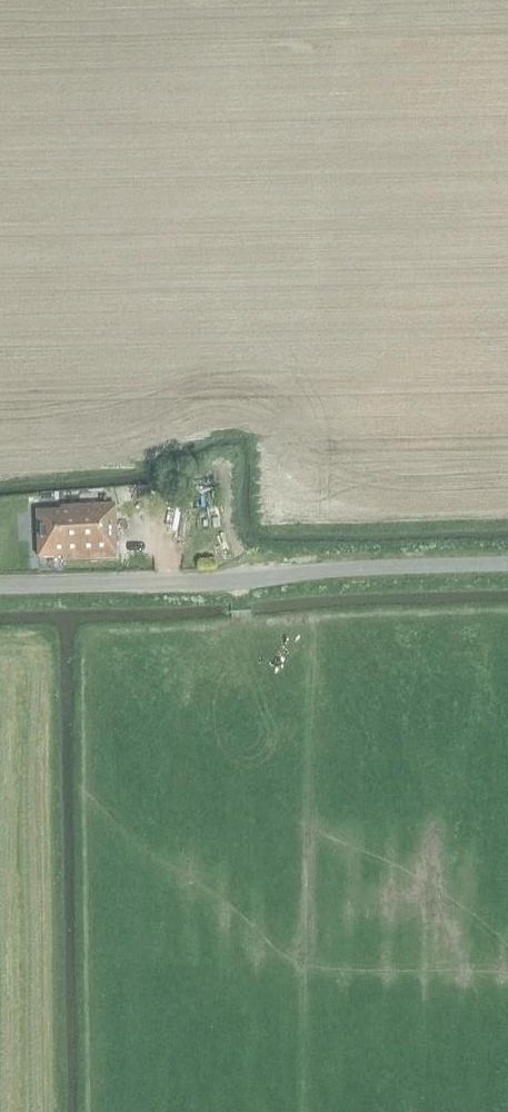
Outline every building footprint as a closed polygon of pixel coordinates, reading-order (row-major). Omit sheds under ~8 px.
[(150,487),(139,487),(139,497),(150,497),(150,487)] [(63,561),(116,559),(114,505),(56,508),(56,511),(36,512),(38,558),(63,557),(63,561)]
